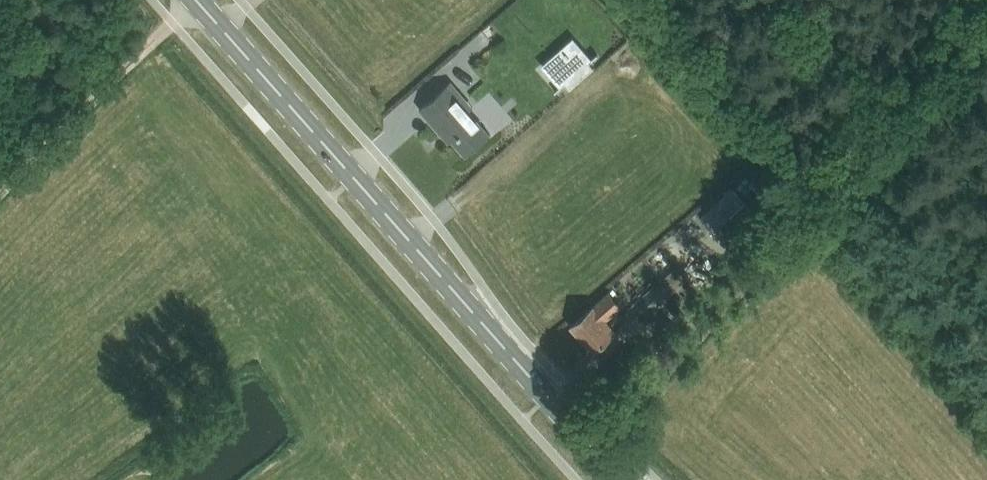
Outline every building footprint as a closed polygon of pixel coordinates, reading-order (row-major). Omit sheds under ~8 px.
[(566,83),(570,88),(594,67),(590,61),(592,59),(582,48),(551,75),(561,85),(562,86),(566,83)] [(467,155),(482,142),(492,133),(472,110),(476,106),(453,80),(435,95),(420,108),(442,134),(446,131),(467,155)] [(704,221),(699,226),(706,234),(711,229),(725,244),(758,214),(733,186),(700,217),(704,221)] [(647,314),(688,278),(677,265),(636,301),(647,314)] [(594,350),(608,337),(616,330),(606,319),(622,304),(610,291),(587,312),(572,325),(594,350)]
